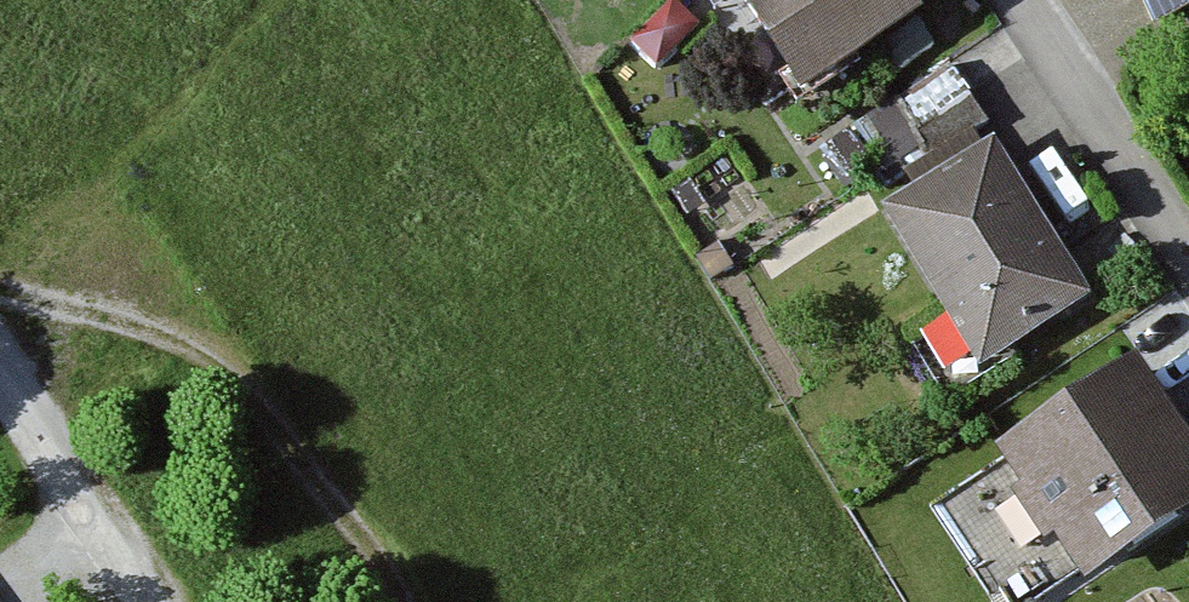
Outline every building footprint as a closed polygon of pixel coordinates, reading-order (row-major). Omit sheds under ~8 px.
[(744,7),(818,121),(939,43),(911,0),(755,0),(744,7)] [(1164,39),(1188,26),(1188,0),(1144,0),(1164,39)] [(861,171),(986,113),(961,60),(836,118),(861,171)] [(894,222),(994,374),(1093,309),(993,157),(894,222)] [(1099,598),(1188,536),(1188,435),(1144,370),(1007,464),(1099,598)]
